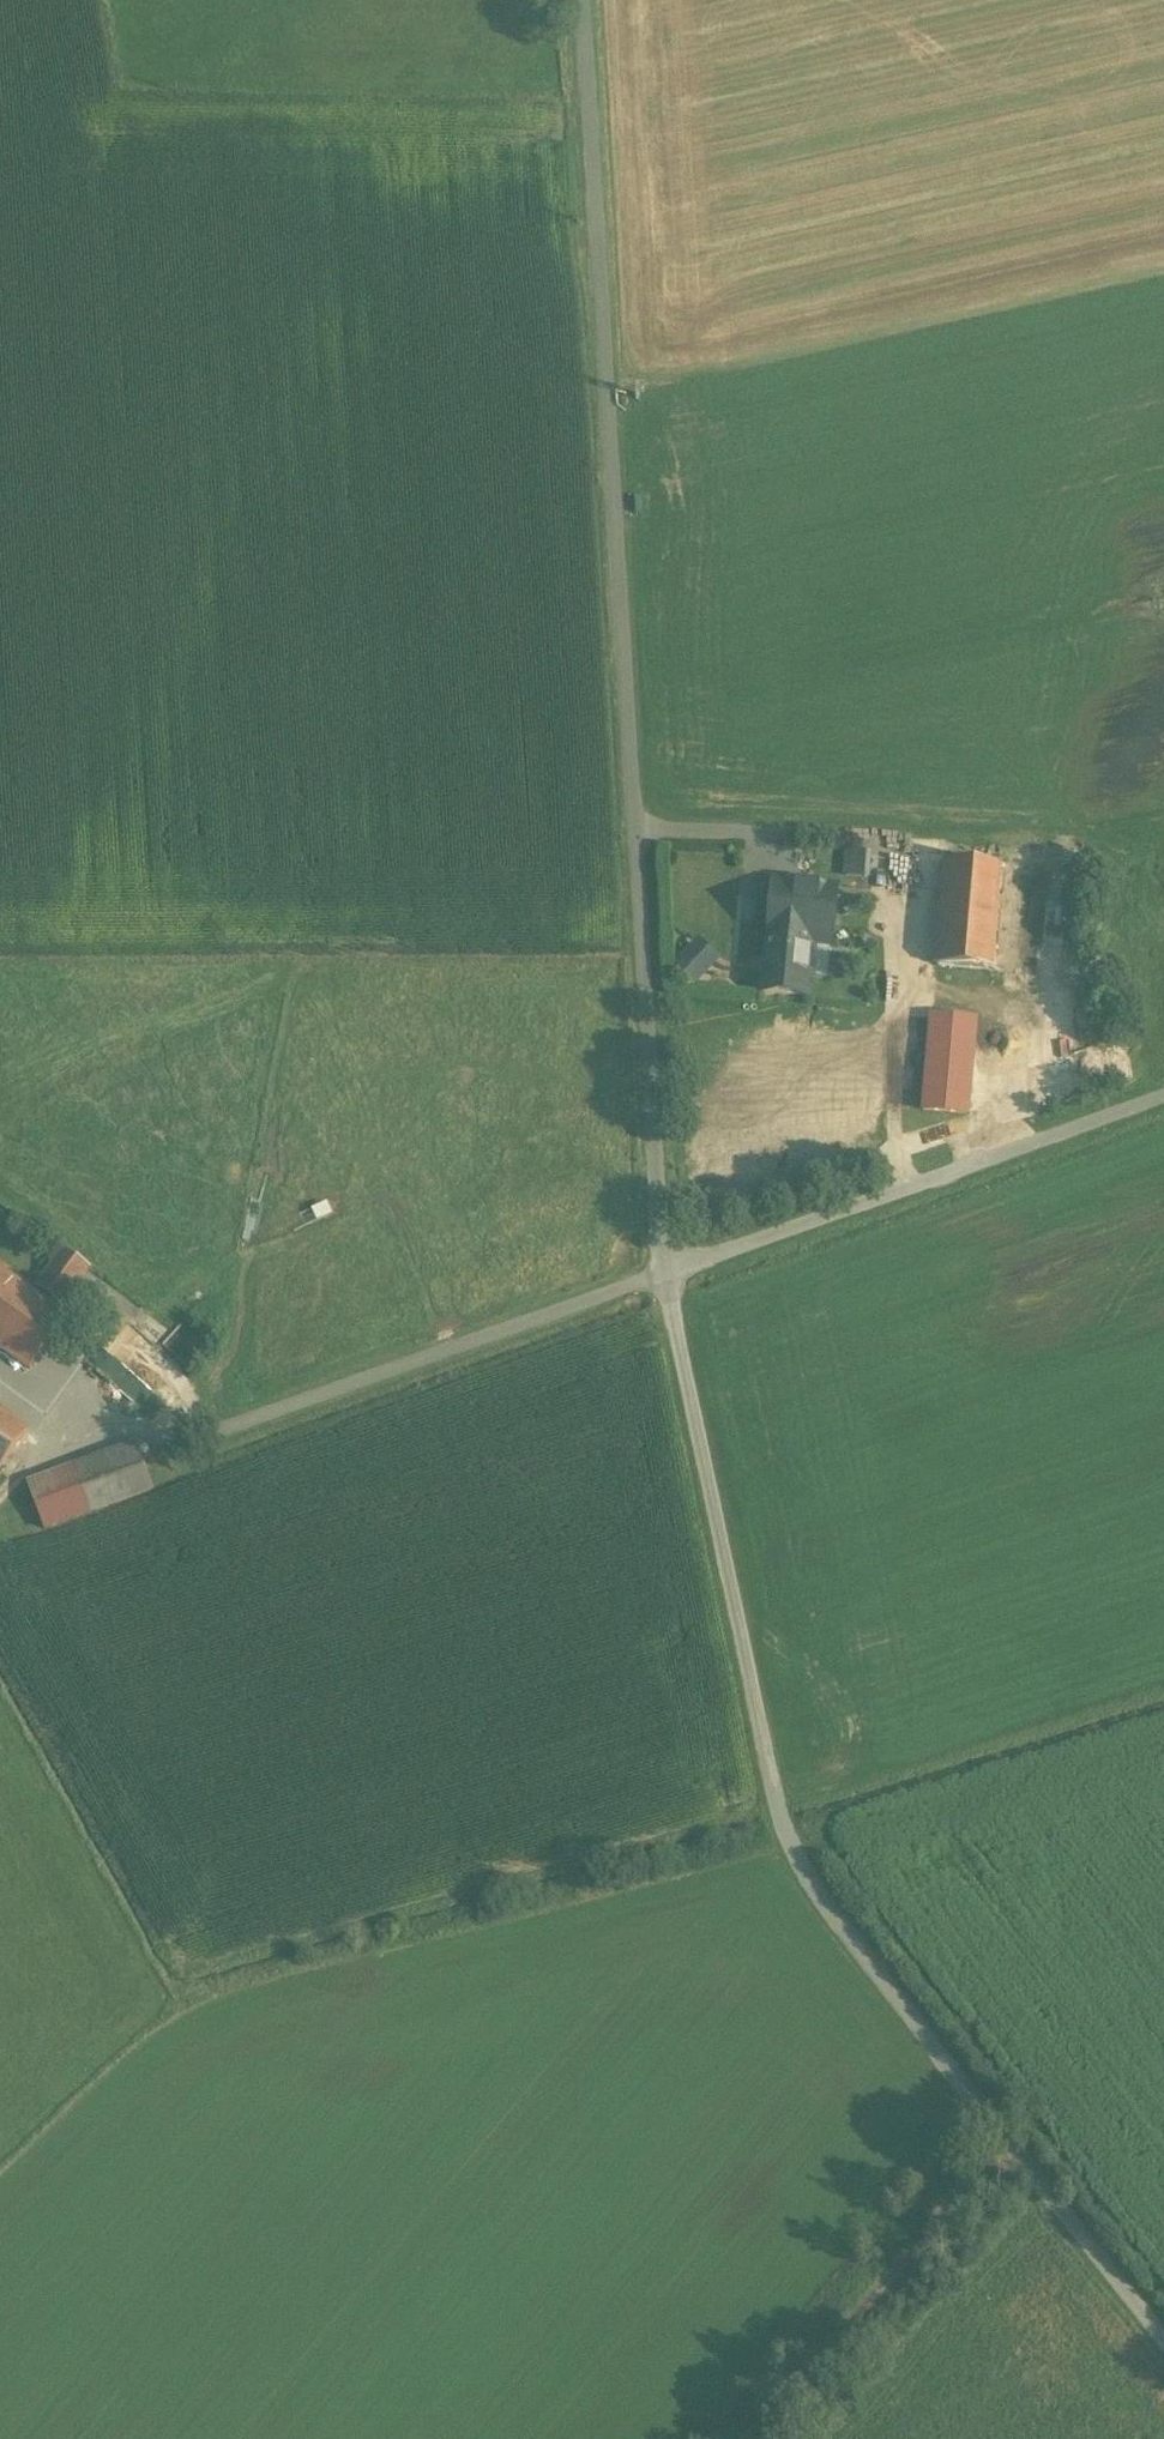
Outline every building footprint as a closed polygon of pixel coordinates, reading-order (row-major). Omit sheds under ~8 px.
[(869,874),(869,844),(846,844),(846,874),(869,874)] [(1018,868),(946,862),(922,1111),(968,1113),(974,1022),(1038,1029),(1042,975),(1009,972),(1018,868)] [(838,887),(773,881),(760,993),(807,996),(811,945),(831,945),(838,887)] [(699,935),(672,965),(696,986),(723,956),(699,935)] [(64,1252),(39,1286),(63,1303),(87,1269),(64,1252)] [(30,1369),(66,1319),(0,1270),(0,1348),(30,1369)] [(174,1332),(162,1345),(192,1373),(216,1347),(186,1319),(174,1332)] [(28,1434),(0,1412),(0,1472),(28,1434)] [(153,1490),(136,1445),(74,1468),(75,1470),(84,1495),(91,1514),(153,1490)] [(84,1495),(75,1470),(34,1486),(43,1510),(84,1495)] [(91,1514),(84,1495),(43,1510),(50,1529),(91,1514)]
